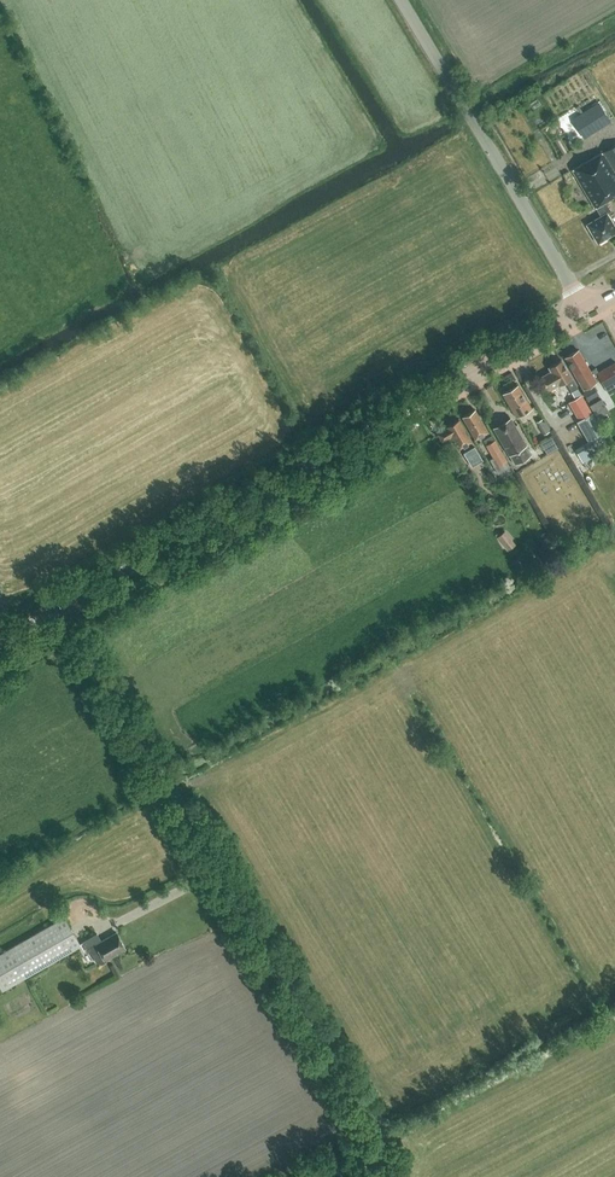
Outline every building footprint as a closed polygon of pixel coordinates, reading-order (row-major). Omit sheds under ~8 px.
[(599,104),(574,119),(584,136),(609,121),(599,104)] [(592,203),(598,199),(607,213),(610,211),(605,202),(614,196),(614,144),(571,169),(592,203)] [(607,213),(598,199),(592,203),(594,207),(595,207),(600,215),(586,224),(597,243),(614,232),(614,227),(606,213),(607,213)] [(595,380),(601,377),(598,372),(596,368),(590,371),(587,367),(587,366),(587,364),(586,362),(584,361),(577,350),(566,356),(576,373),(576,374),(582,385),(583,387),(595,380)] [(566,383),(572,393),(578,389),(577,387),(578,387),(571,377),(561,360),(549,367),(551,370),(542,375),(550,389),(565,380),(567,382),(566,383)] [(614,380),(614,362),(598,372),(601,377),(606,385),(614,380)] [(517,416),(531,408),(517,385),(503,393),(517,416)] [(588,399),(598,393),(593,386),(583,391),(588,399)] [(578,389),(572,393),(575,397),(576,398),(582,395),(578,389)] [(576,398),(569,402),(580,420),(592,413),(587,403),(582,395),(576,398)] [(597,418),(609,411),(599,395),(587,402),(597,418)] [(476,439),(488,432),(475,409),(463,416),(476,439)] [(592,413),(580,420),(581,422),(580,423),(591,442),(604,434),(592,413)] [(544,433),(550,430),(543,417),(537,421),(544,433)] [(459,418),(446,426),(447,427),(438,433),(442,441),(452,435),(460,448),(463,446),(465,450),(463,451),(472,466),(473,466),(472,465),(482,459),(482,460),(483,460),(474,445),(472,441),(459,418)] [(515,464),(531,454),(510,418),(495,427),(515,464)] [(612,447),(604,434),(591,442),(577,450),(584,463),(612,447)] [(488,443),(494,440),(492,435),(484,440),(486,444),(488,443)] [(541,443),(548,453),(558,447),(551,437),(541,443)] [(501,450),(495,439),(494,440),(488,443),(494,454),(501,450)] [(458,472),(467,466),(460,454),(450,459),(458,472)] [(507,549),(515,543),(504,530),(496,537),(507,549)] [(554,537),(552,538),(550,535),(541,541),(541,542),(546,552),(550,550),(549,548),(557,543),(554,537)] [(81,945),(64,917),(0,953),(0,986),(2,990),(81,945)] [(105,959),(125,948),(116,932),(101,941),(97,933),(82,942),(88,951),(90,950),(97,962),(102,964),(106,961),(105,959)]
